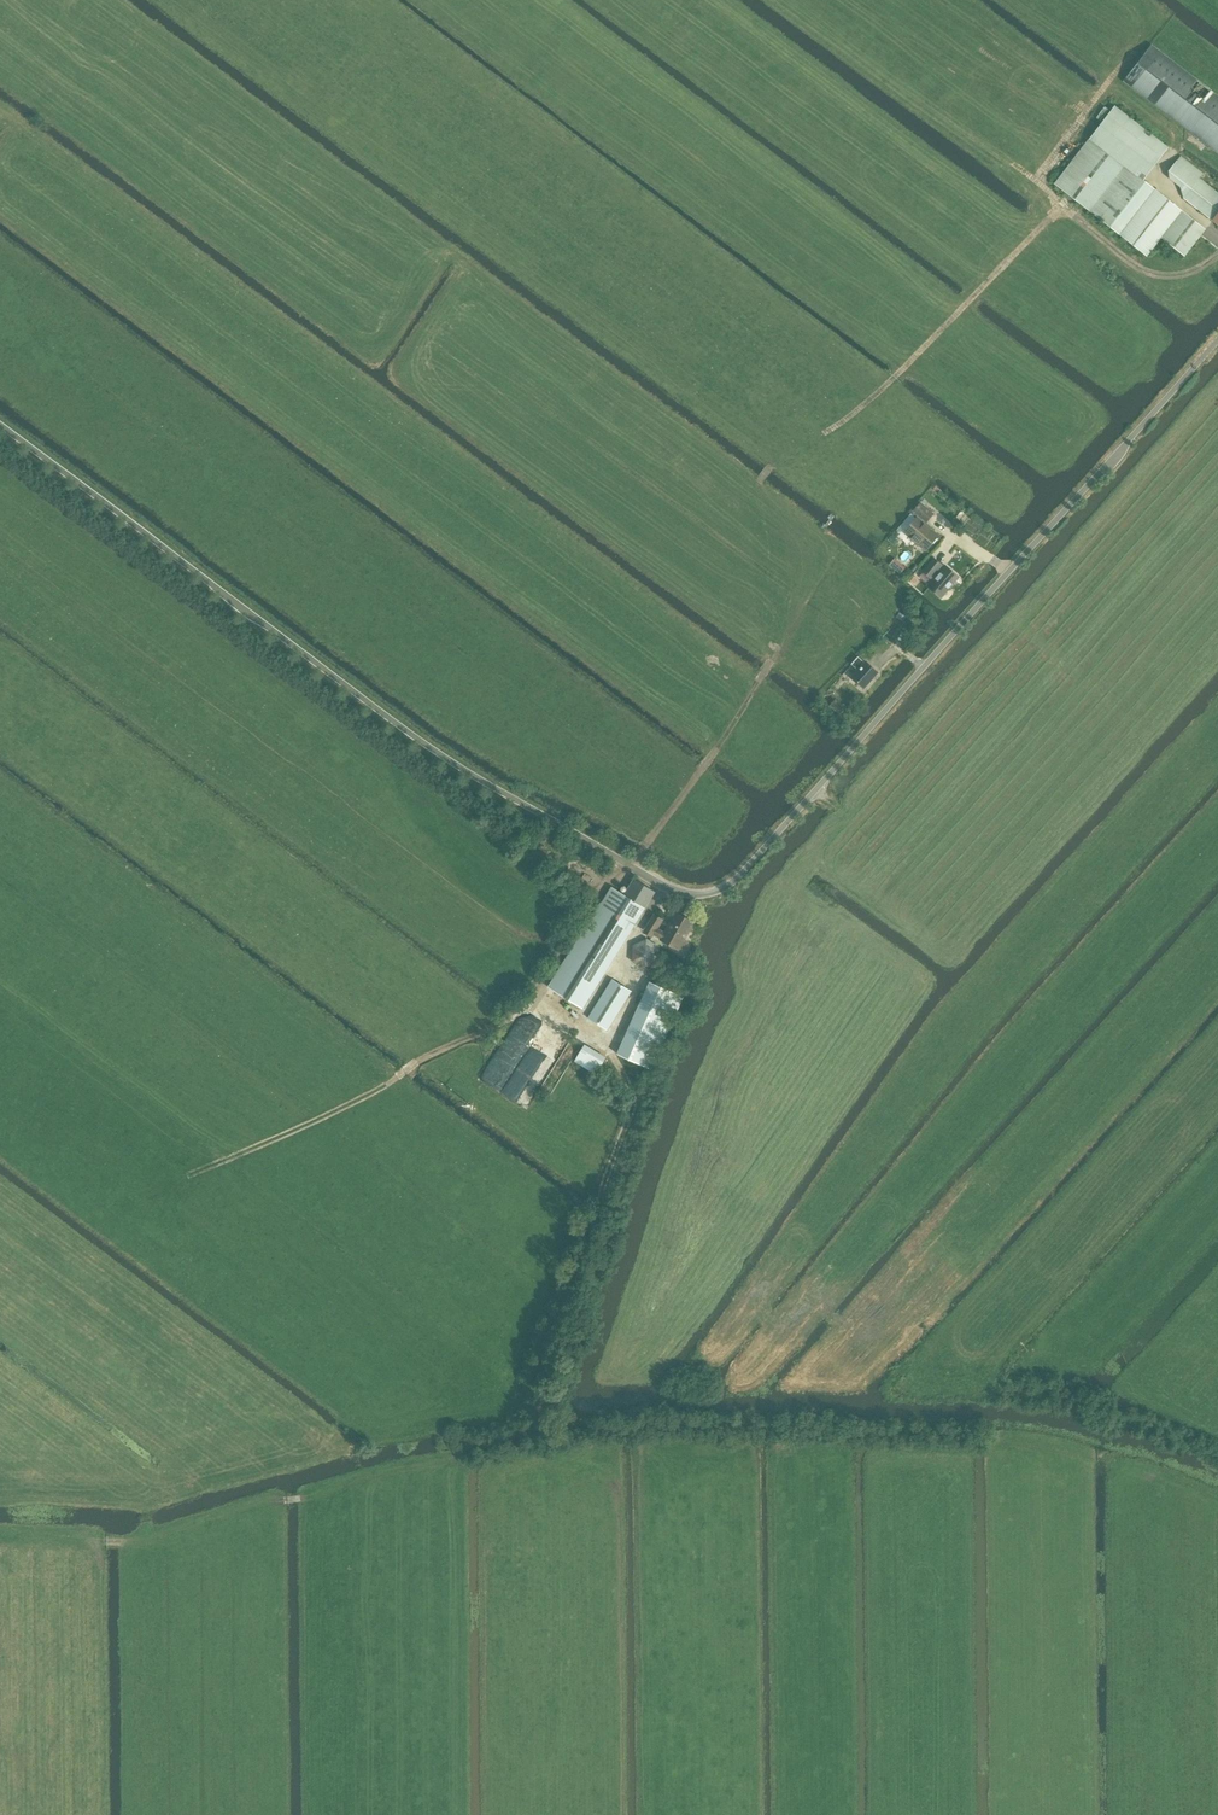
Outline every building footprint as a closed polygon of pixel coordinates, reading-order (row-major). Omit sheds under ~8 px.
[(1151,45),(1124,80),(1217,152),(1217,96),(1151,45)] [(1115,106),(1090,139),(1136,175),(1139,171),(1146,177),(1169,148),(1115,106)] [(1182,211),(1136,175),(1090,139),(1055,184),(1148,256),(1182,211)] [(1199,178),(1184,197),(1217,224),(1217,193),(1199,178)] [(1185,256),(1206,229),(1184,212),(1163,239),(1185,256)] [(926,522),(933,514),(921,503),(914,511),(915,512),(912,515),(916,518),(905,532),(926,550),(938,536),(923,524),(926,521),(926,522)] [(941,566),(942,565),(934,559),(923,572),(931,578),(932,577),(935,579),(928,587),(941,597),(958,577),(945,566),(943,568),(941,566)] [(866,662),(865,664),(858,658),(853,664),(860,670),(853,678),(864,688),(878,672),(866,662)] [(839,715),(846,708),(836,699),(829,707),(839,715)] [(602,905),(633,928),(655,891),(634,878),(625,894),(613,887),(602,905)] [(584,1008),(633,928),(602,905),(551,987),(584,1008)] [(684,939),(694,922),(677,912),(665,932),(658,928),(663,918),(654,913),(644,931),(653,936),(654,934),(662,938),(660,941),(675,949),(679,949),(680,947),(684,949),(688,942),(684,939)] [(646,970),(659,961),(660,947),(647,939),(633,946),(632,962),(646,970)] [(608,1029),(632,991),(613,979),(589,1018),(608,1029)]
